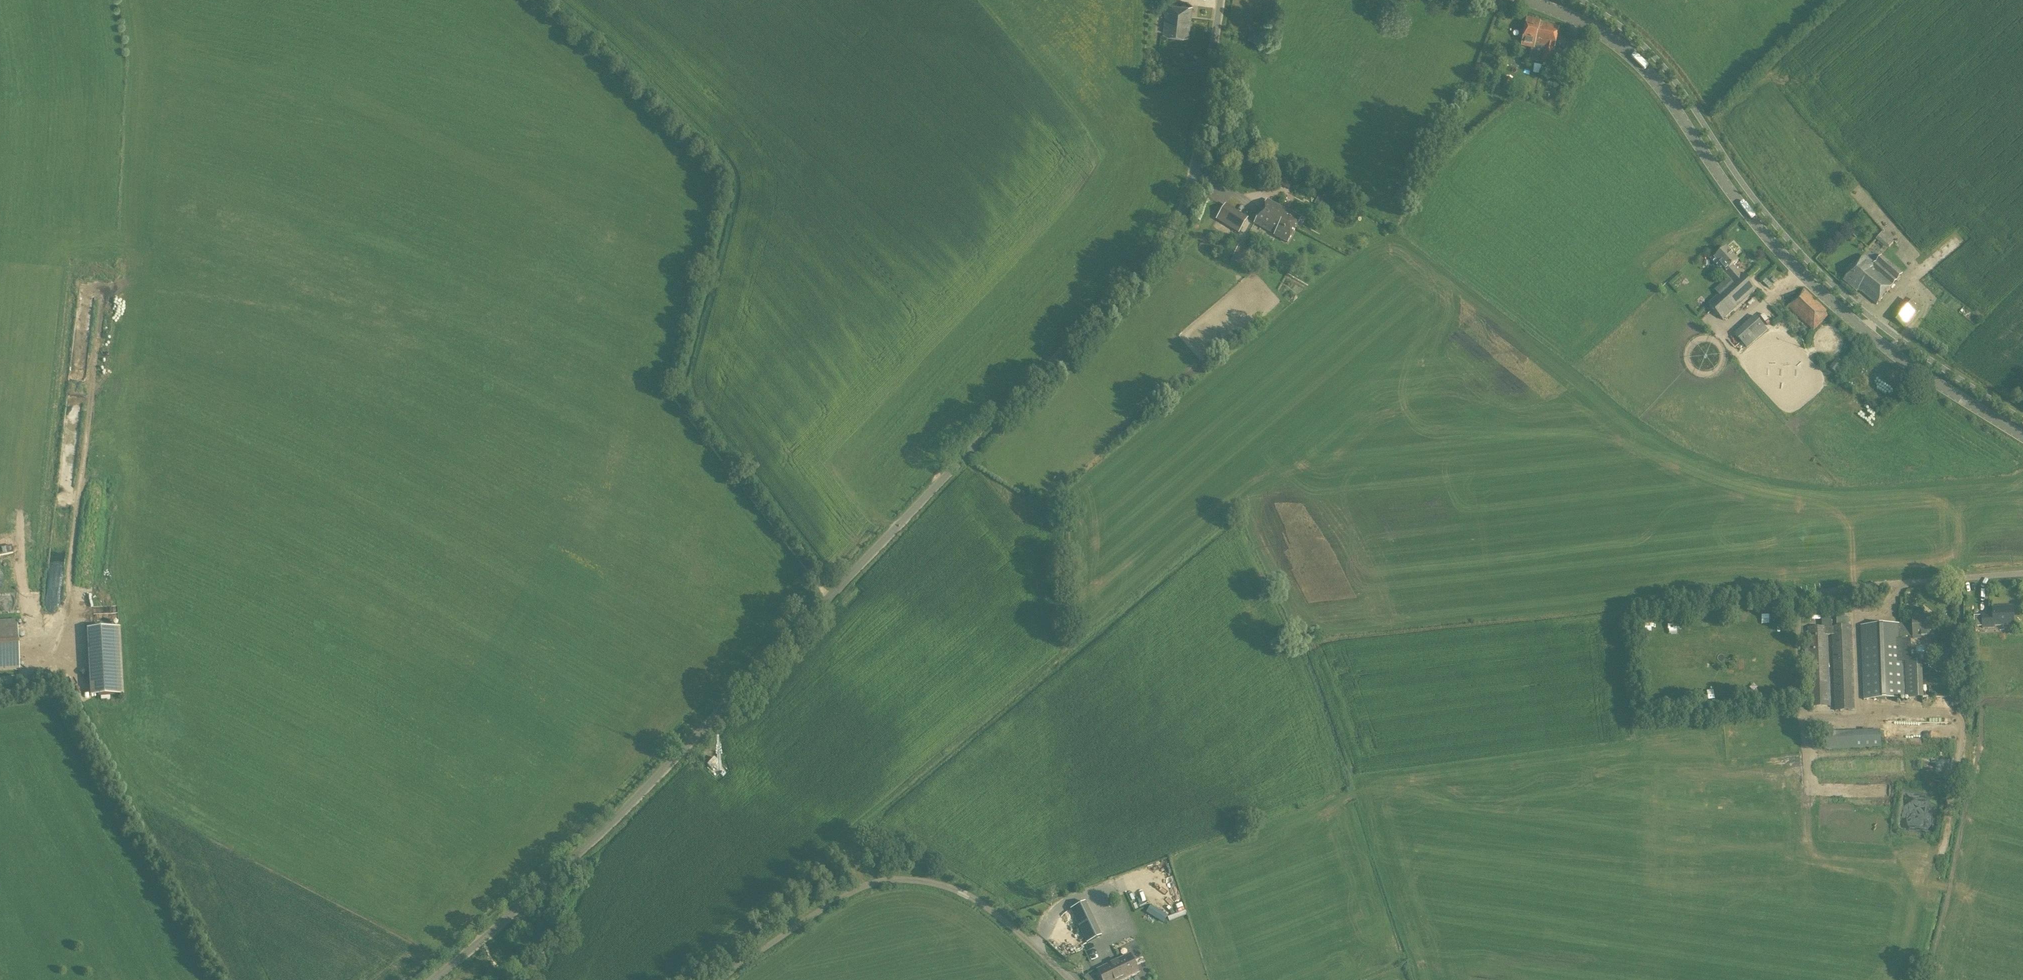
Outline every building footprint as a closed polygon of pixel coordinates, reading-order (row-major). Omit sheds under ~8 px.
[(1188,36),(1192,6),(1166,3),(1163,33),(1188,36)] [(1523,38),(1555,44),(1558,26),(1540,23),(1540,21),(1526,18),(1523,38)] [(1551,64),(1555,44),(1523,38),(1521,46),(1531,48),(1529,60),(1551,64)] [(1572,77),(1574,70),(1565,68),(1563,74),(1572,77)] [(1485,71),(1479,69),(1476,76),(1477,76),(1482,78),(1483,76),(1485,71)] [(1510,87),(1513,80),(1505,78),(1502,85),(1510,87)] [(1570,93),(1574,85),(1568,82),(1564,90),(1570,93)] [(1287,243),(1301,218),(1267,200),(1254,223),(1275,234),(1274,235),(1287,243)] [(1236,237),(1247,217),(1226,204),(1216,219),(1224,224),(1222,229),(1236,237)] [(1878,239),(1889,248),(1896,241),(1885,231),(1878,239)] [(1248,261),(1252,252),(1240,246),(1235,255),(1248,261)] [(1732,281),(1727,286),(1708,304),(1723,320),(1757,290),(1741,273),(1740,274),(1733,266),(1738,261),(1726,247),(1714,258),(1725,269),(1723,271),(1728,277),(1732,281)] [(1874,264),(1864,255),(1843,280),(1856,291),(1858,289),(1876,304),(1901,274),(1881,256),(1874,264)] [(1802,289),(1798,294),(1799,295),(1794,300),(1793,299),(1787,306),(1813,331),(1830,314),(1802,289)] [(1908,297),(1894,318),(1908,327),(1921,305),(1908,297)] [(1747,348),(1768,330),(1755,315),(1734,334),(1747,348)] [(1836,373),(1843,364),(1837,359),(1829,369),(1836,373)] [(1983,627),(1995,627),(1995,625),(2014,625),(2013,607),(1993,608),(1993,615),(1982,615),(1983,627)] [(1935,638),(1935,616),(1926,617),(1926,618),(1912,619),(1913,623),(1860,625),(1863,700),(1905,698),(1923,698),(1922,661),(1904,662),(1903,637),(1905,637),(1906,642),(1914,641),(1914,638),(1935,638)] [(18,667),(16,622),(0,623),(0,668),(18,667)] [(1855,710),(1852,626),(1832,626),(1827,626),(1807,628),(1811,707),(1831,706),(1828,634),(1832,634),(1834,711),(1855,710)] [(90,695),(122,694),(118,628),(86,629),(90,695)] [(1880,731),(1867,732),(1868,748),(1880,747),(1880,731)] [(1856,748),(1855,732),(1845,732),(1846,749),(1856,748)] [(715,757),(707,765),(712,769),(719,762),(715,757)] [(1163,923),(1168,916),(1160,911),(1156,919),(1163,923)] [(1101,936),(1097,927),(1082,934),(1086,943),(1101,936)] [(1139,972),(1130,953),(1097,969),(1102,979),(1122,979),(1139,972)]
